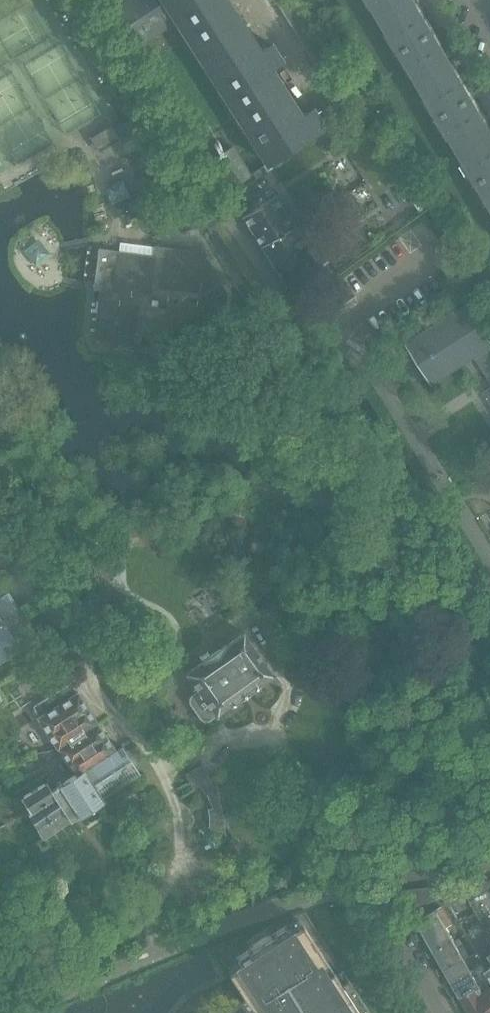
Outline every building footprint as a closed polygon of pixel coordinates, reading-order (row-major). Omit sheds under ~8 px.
[(138,43),(175,19),(267,164),(324,127),(312,108),(301,115),(271,68),(282,61),(271,43),(260,50),(228,0),(119,0),(113,4),(138,43)] [(434,31),(417,3),(420,1),(420,0),(371,0),(401,51),(434,31)] [(440,116),(473,97),(456,68),(459,66),(454,59),(451,60),(434,31),(401,51),(418,80),(440,116)] [(440,116),(479,182),(489,176),(489,126),(487,120),(473,97),(440,116)] [(124,124),(115,130),(121,140),(131,134),(126,125),(125,123),(124,124)] [(215,157),(212,159),(230,187),(249,175),(232,148),(232,147),(231,147),(215,157)] [(150,190),(144,175),(135,179),(141,193),(150,190)] [(479,182),(489,200),(489,176),(479,182)] [(254,208),(242,216),(242,217),(254,235),(261,247),(296,226),(276,195),(254,208)] [(296,226),(261,247),(286,286),(329,258),(317,240),(308,245),(296,226)] [(101,251),(96,287),(102,288),(112,289),(111,291),(114,291),(113,299),(113,301),(100,299),(95,337),(99,338),(133,342),(134,333),(141,334),(185,299),(189,297),(189,291),(198,292),(203,254),(156,248),(154,258),(127,254),(128,244),(120,243),(119,253),(117,253),(101,251)] [(405,341),(413,353),(415,356),(416,357),(423,369),(423,370),(428,377),(433,385),(433,384),(477,356),(489,376),(489,377),(489,336),(468,302),(468,303),(407,341),(406,341),(405,341)] [(99,338),(97,354),(131,358),(133,348),(133,342),(99,338)] [(3,619),(2,618),(0,619),(0,655),(29,637),(15,615),(5,621),(3,619)] [(186,672),(186,673),(191,680),(199,691),(191,697),(190,699),(189,700),(189,702),(190,703),(201,719),(205,721),(209,720),(216,715),(217,715),(233,704),(242,698),(243,697),(245,700),(250,697),(252,696),(249,692),(254,689),(274,674),(268,666),(269,665),(267,661),(265,662),(254,646),(254,645),(255,644),(254,643),(252,640),(250,641),(244,632),(235,638),(219,649),(208,657),(203,661),(186,672)] [(38,717),(58,749),(98,724),(78,692),(59,704),(53,694),(33,706),(40,716),(38,717)] [(58,749),(67,762),(75,775),(76,776),(81,772),(115,750),(98,724),(58,749)] [(115,750),(81,772),(99,800),(100,799),(100,800),(140,774),(140,773),(137,769),(137,768),(138,767),(138,766),(139,766),(139,765),(140,764),(140,763),(140,762),(140,761),(140,760),(140,759),(140,758),(140,757),(139,756),(139,755),(138,754),(137,753),(137,752),(136,752),(135,751),(134,751),(133,750),(132,750),(131,750),(130,749),(129,749),(128,749),(127,750),(126,750),(125,750),(124,749),(121,745),(115,750)] [(197,766),(184,774),(193,788),(193,789),(199,786),(211,779),(210,778),(202,764),(197,766)] [(18,800),(28,816),(42,838),(71,819),(78,815),(82,812),(82,811),(98,800),(98,801),(99,800),(81,772),(76,776),(75,775),(62,783),(62,782),(61,783),(62,783),(52,790),(46,782),(21,798),(18,800)] [(211,779),(199,786),(203,791),(206,795),(212,808),(207,808),(209,817),(208,823),(208,827),(224,832),(225,832),(224,829),(224,826),(224,823),(224,820),(223,820),(222,811),(221,802),(219,793),(219,790),(218,790),(218,787),(217,784),(215,781),(214,778),(215,777),(214,775),(210,778),(211,779)] [(458,884),(463,891),(465,895),(468,899),(469,901),(489,887),(489,881),(486,881),(484,881),(473,882),(471,882),(468,883),(461,883),(459,883),(459,884),(458,884)] [(445,885),(438,886),(444,897),(447,901),(463,891),(458,884),(447,885),(445,885)] [(402,890),(399,890),(399,891),(400,893),(401,892),(409,907),(408,907),(409,908),(410,909),(436,900),(442,898),(444,897),(438,886),(436,886),(434,886),(402,890)] [(442,906),(437,909),(445,923),(447,926),(452,923),(442,906)] [(417,918),(415,919),(417,921),(424,934),(434,951),(454,940),(447,926),(445,923),(437,909),(418,919),(417,918)] [(342,969),(335,974),(333,970),(327,962),(310,936),(305,927),(302,924),(298,917),(286,925),(271,934),(267,928),(254,936),(246,941),(251,948),(236,957),(224,965),(228,972),(233,980),(241,991),(241,990),(244,994),(243,995),(244,996),(229,1012),(370,1012),(342,969)] [(471,939),(476,948),(479,952),(488,966),(489,965),(489,936),(486,930),(471,939)] [(454,940),(434,951),(444,969),(465,957),(454,940)] [(450,979),(460,997),(469,1012),(489,1012),(489,970),(488,966),(479,952),(466,960),(472,970),(456,979),(450,979)] [(465,957),(444,969),(450,979),(456,979),(472,970),(466,960),(465,957)] [(0,969),(0,990),(2,994),(11,990),(0,969)]
